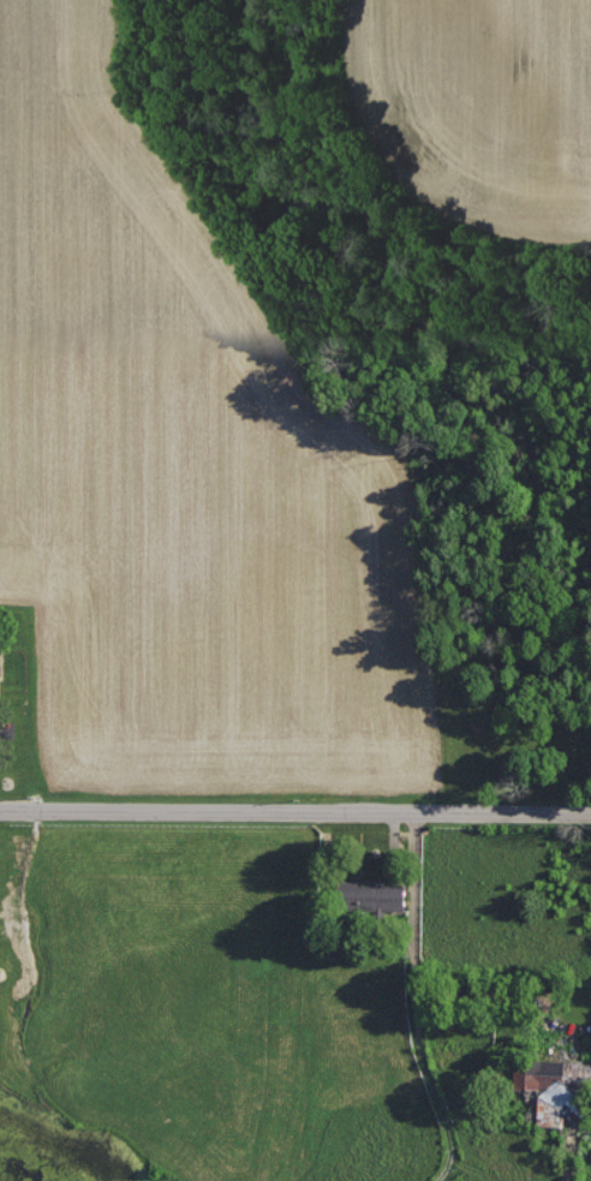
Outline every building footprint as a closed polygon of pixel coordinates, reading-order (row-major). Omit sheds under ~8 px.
[(515,1087),(540,1088),(539,1124),(564,1125),(565,1109),(584,1110),(585,1083),(590,1083),(590,1062),(517,1058),(515,1087)]
